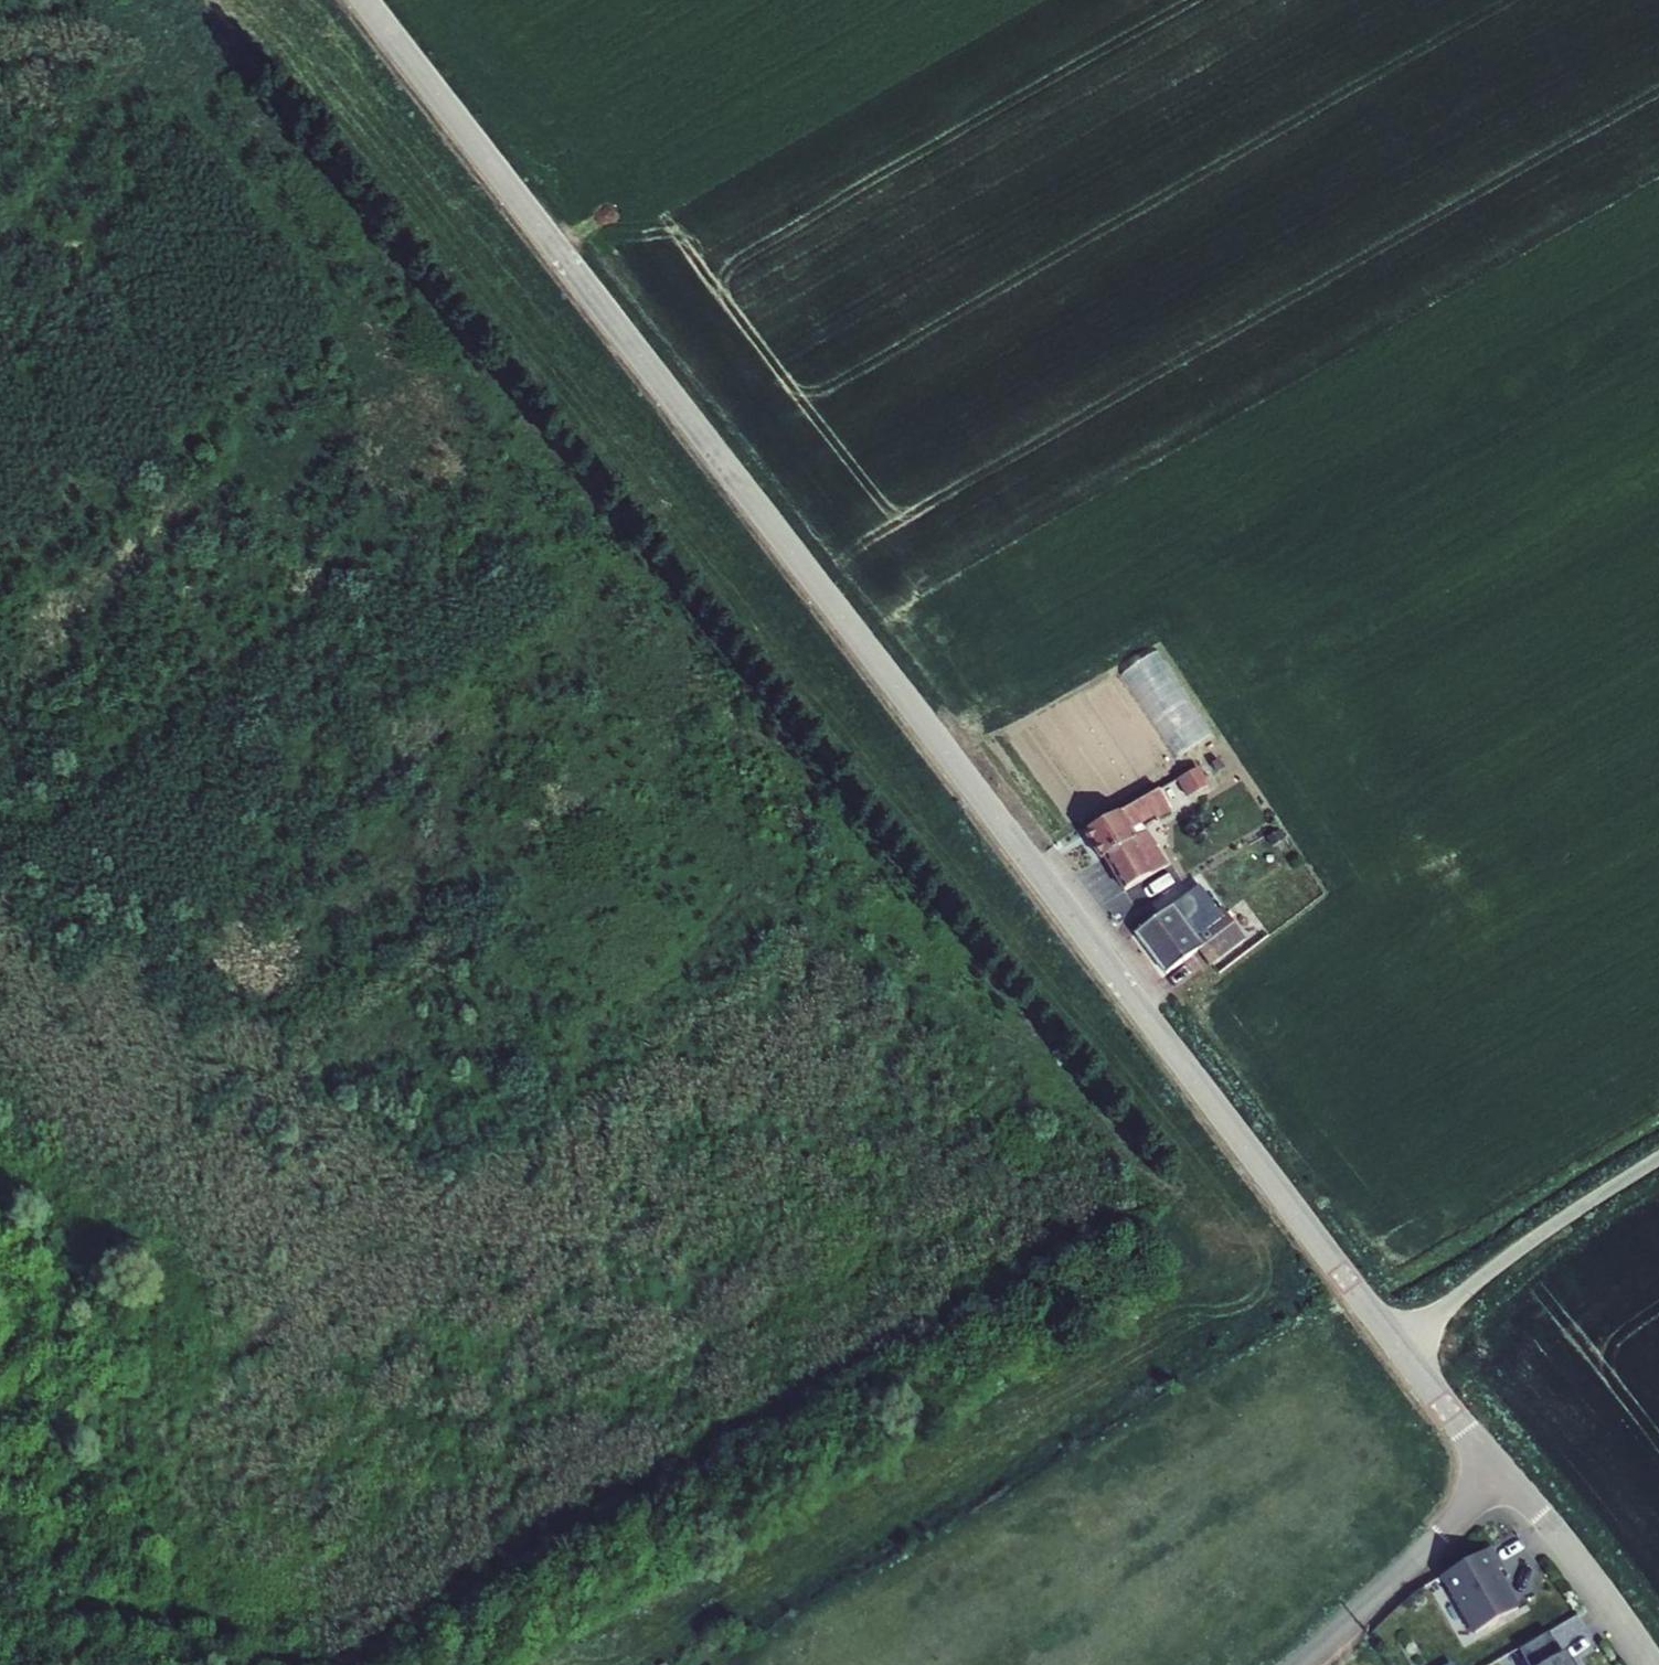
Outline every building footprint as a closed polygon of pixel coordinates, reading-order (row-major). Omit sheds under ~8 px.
[(1177,780),(1176,781),(1187,799),(1206,788),(1195,770),(1177,780)] [(1157,792),(1083,833),(1099,861),(1103,859),(1122,892),(1164,869),(1138,824),(1152,816),(1154,820),(1168,811),(1157,792)] [(1165,976),(1198,952),(1208,967),(1217,961),(1245,941),(1223,910),(1190,934),(1171,907),(1134,933),(1165,976)] [(1217,961),(1208,967),(1216,979),(1225,972),(1217,961)] [(1500,1567),(1489,1547),(1441,1574),(1473,1632),(1517,1607),(1496,1569),(1500,1567)] [(1548,1631),(1519,1648),(1529,1664),(1573,1664),(1565,1651),(1560,1653),(1548,1631)]
